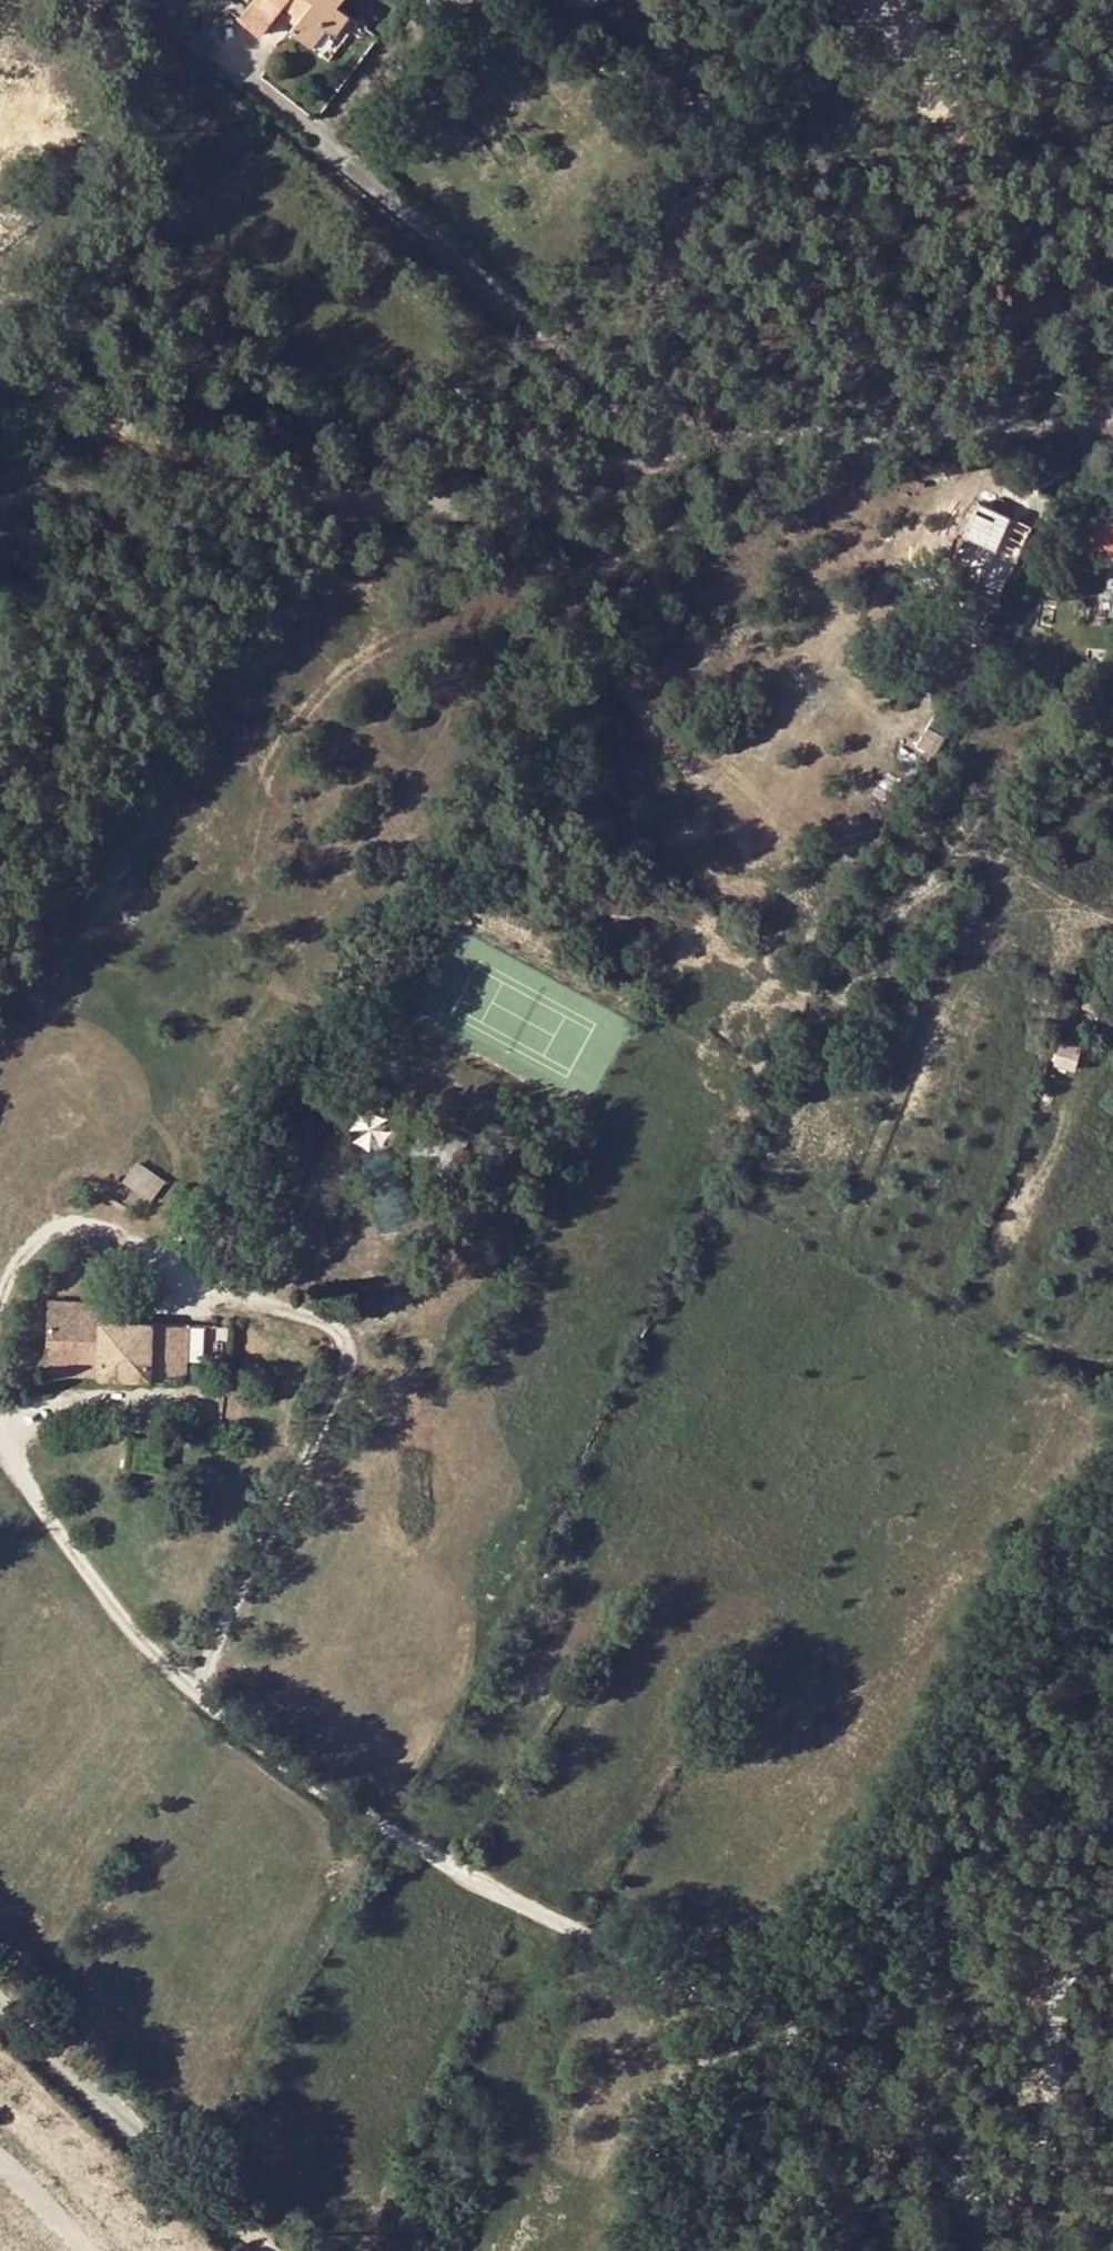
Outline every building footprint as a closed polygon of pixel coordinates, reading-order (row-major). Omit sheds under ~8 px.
[(240,13),(262,28),(281,8),(287,0),(250,0),(240,13)] [(281,8),(298,21),(305,13),(287,0),(281,8)] [(293,24),(314,39),(330,20),(339,25),(352,10),(338,0),(287,0),(305,13),(298,21),(293,24)] [(350,34),(363,18),(352,10),(339,25),(350,34)] [(330,20),(314,39),(334,55),(350,34),(339,25),(330,20)] [(978,564),(969,586),(990,595),(999,574),(1007,578),(1028,527),(1019,524),(1022,519),(975,499),(961,533),(992,545),(984,567),(978,564)] [(893,673),(900,657),(887,651),(880,667),(893,673)] [(933,705),(927,725),(937,727),(943,709),(933,705)] [(1060,1037),(1053,1057),(1069,1063),(1076,1043),(1060,1037)] [(394,1125),(367,1105),(348,1131),(375,1151),(394,1125)] [(153,1197),(165,1179),(137,1161),(125,1179),(153,1197)] [(185,1358),(187,1323),(121,1320),(122,1293),(99,1292),(99,1303),(46,1300),(43,1353),(95,1356),(95,1371),(184,1376),(185,1358)] [(201,1359),(202,1324),(187,1323),(185,1358),(201,1359)] [(43,1353),(42,1369),(95,1371),(95,1356),(43,1353)]
